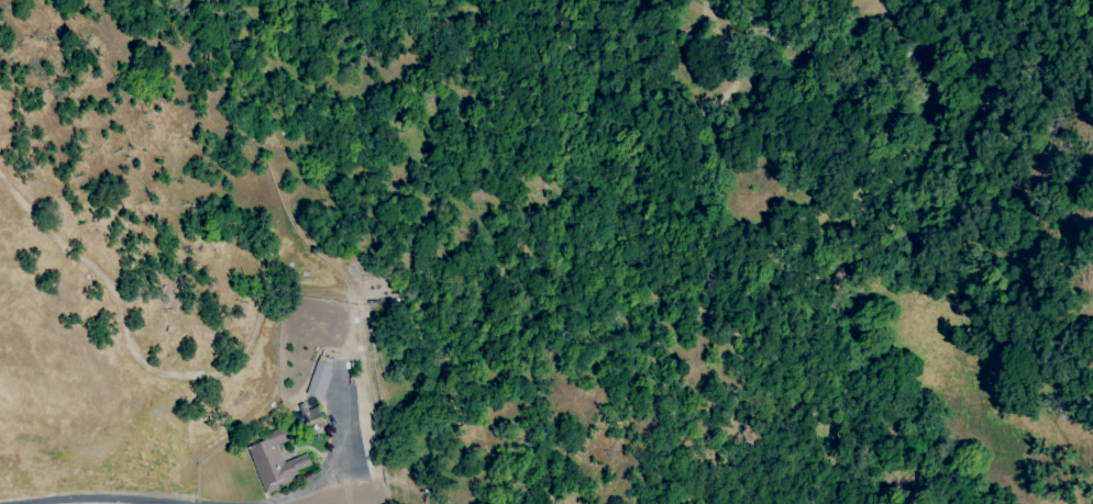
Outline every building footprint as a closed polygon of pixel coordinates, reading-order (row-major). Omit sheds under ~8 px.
[(322,400),(333,365),(317,359),(305,394),(322,400)] [(319,406),(302,409),(304,423),(321,420),(319,406)] [(263,492),(298,481),(295,470),(311,465),(308,455),(283,463),(276,444),(287,440),(283,427),(263,434),(265,440),(247,446),(263,492)]
